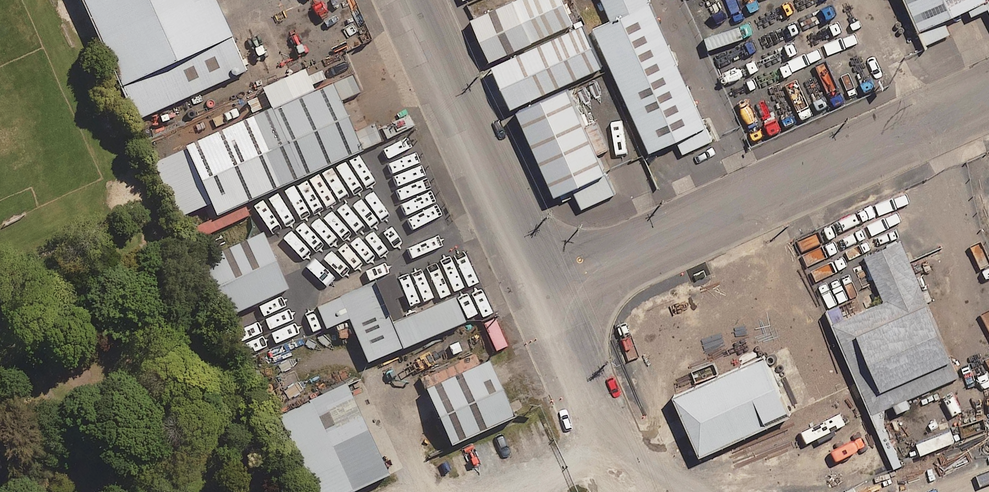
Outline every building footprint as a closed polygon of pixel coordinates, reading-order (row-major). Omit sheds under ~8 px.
[(137,96),(253,45),(233,0),(94,0),(137,96)] [(581,0),(477,0),(497,45),(584,6),(581,0)] [(657,0),(613,0),(598,7),(656,137),(708,114),(657,0)] [(964,0),(923,0),(930,15),(964,0)] [(584,6),(497,45),(515,86),(571,62),(609,45),(590,3),(584,6)] [(336,58),(190,123),(221,192),(367,127),(336,58)] [(571,62),(515,86),(556,178),(612,153),(571,62)] [(272,213),(212,240),(236,293),(296,266),(272,213)] [(897,279),(844,303),(883,390),(970,351),(913,222),(878,238),(897,279)] [(380,261),(329,284),(339,307),(358,299),(377,342),(473,299),(463,277),(400,305),(380,261)] [(771,334),(687,372),(714,432),(798,395),(771,334)] [(496,341),(431,370),(455,426),(520,397),(496,341)] [(357,366),(290,395),(331,486),(397,457),(357,366)]
